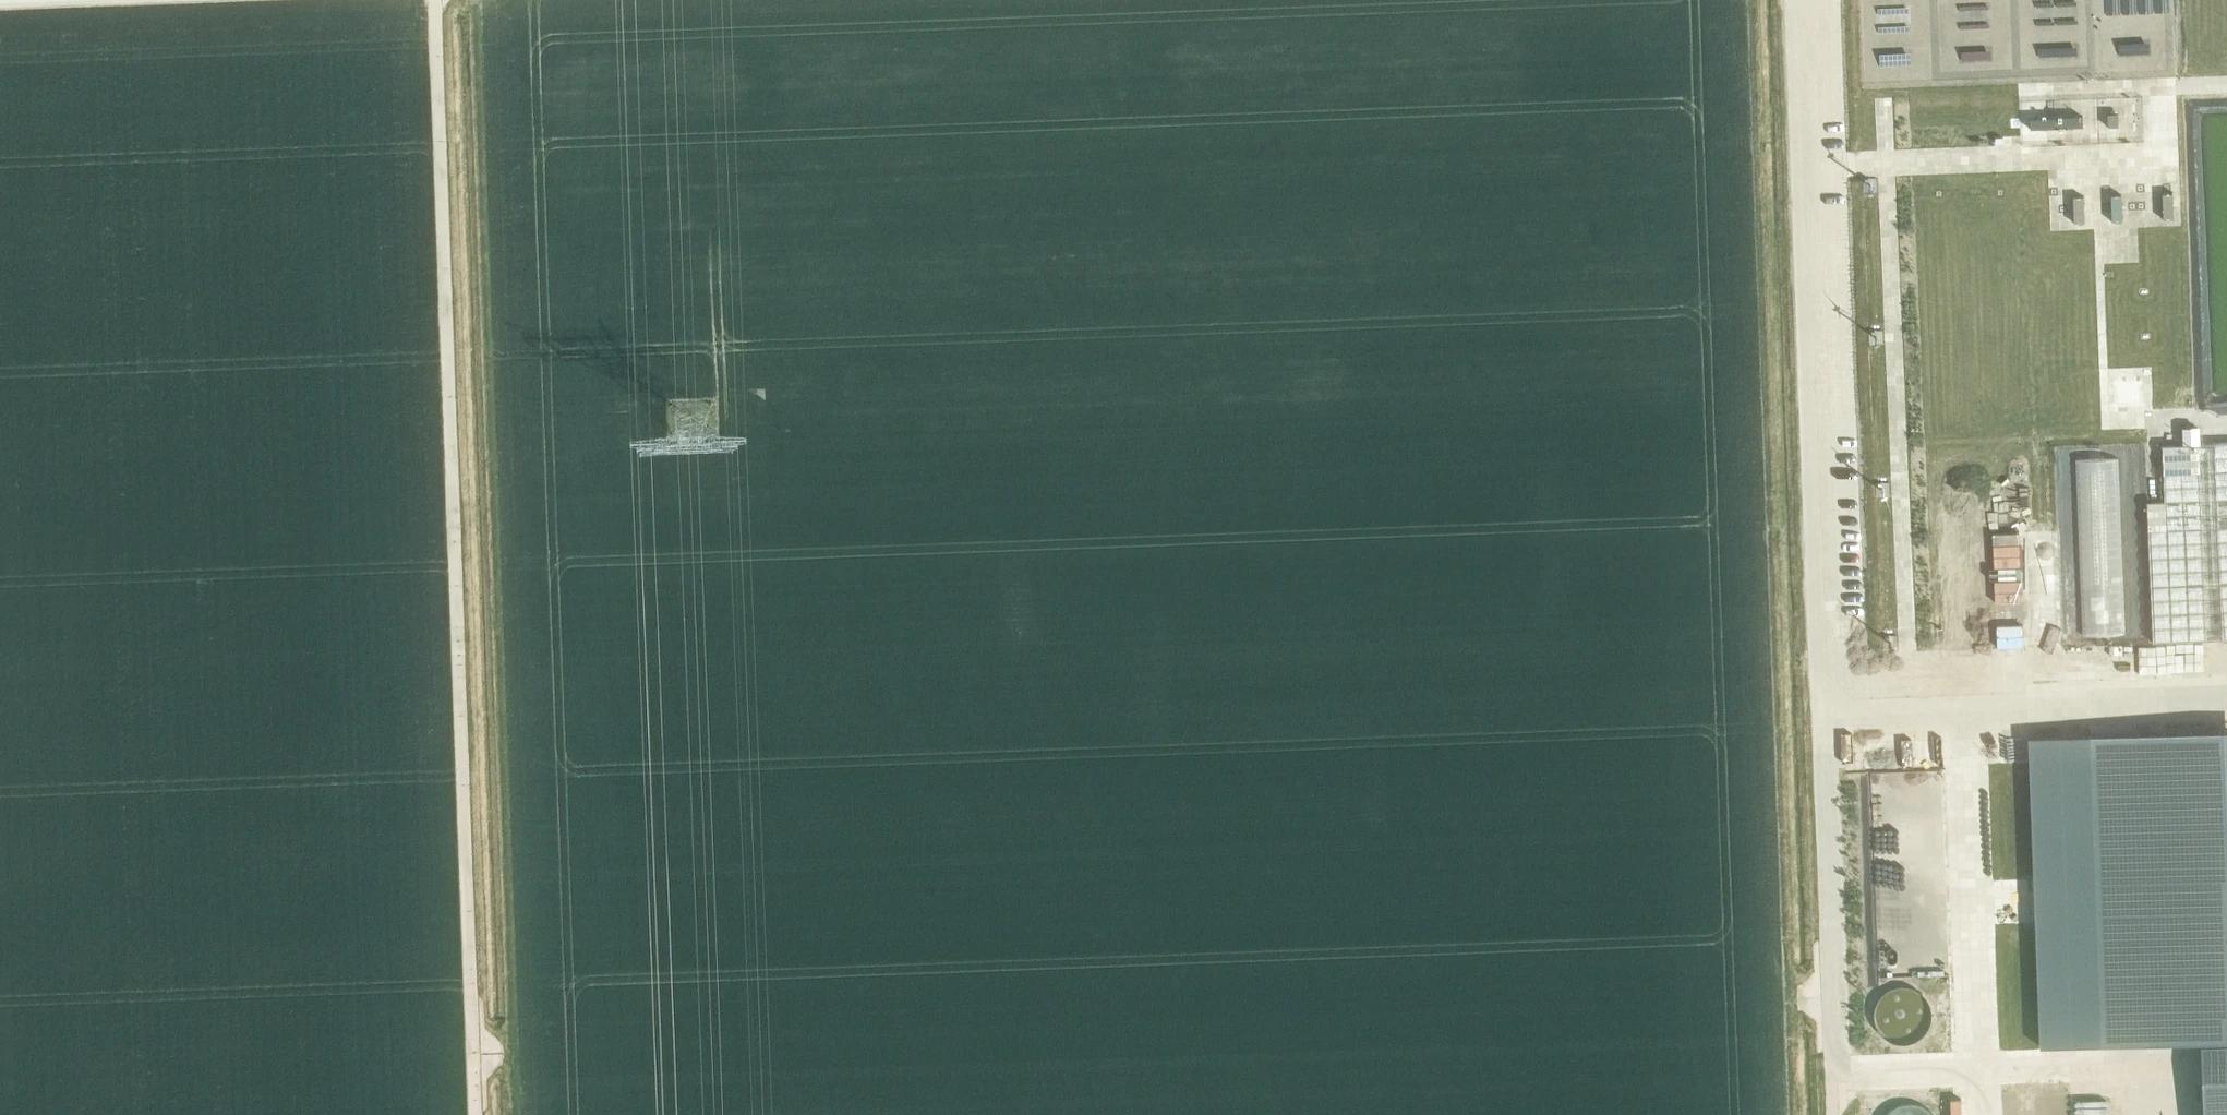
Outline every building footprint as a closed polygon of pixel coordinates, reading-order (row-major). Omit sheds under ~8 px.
[(2152,642),(2226,639),(2226,442),(2162,445),(2165,528),(2148,529),(2152,642)] [(2075,459),(2081,634),(2124,632),(2118,458),(2075,459)] [(2095,1041),(2195,1038),(2226,1038),(2226,728),(2086,731),(2095,1041)] [(2195,1038),(2197,1114),(2226,1114),(2226,1038),(2195,1038)]
